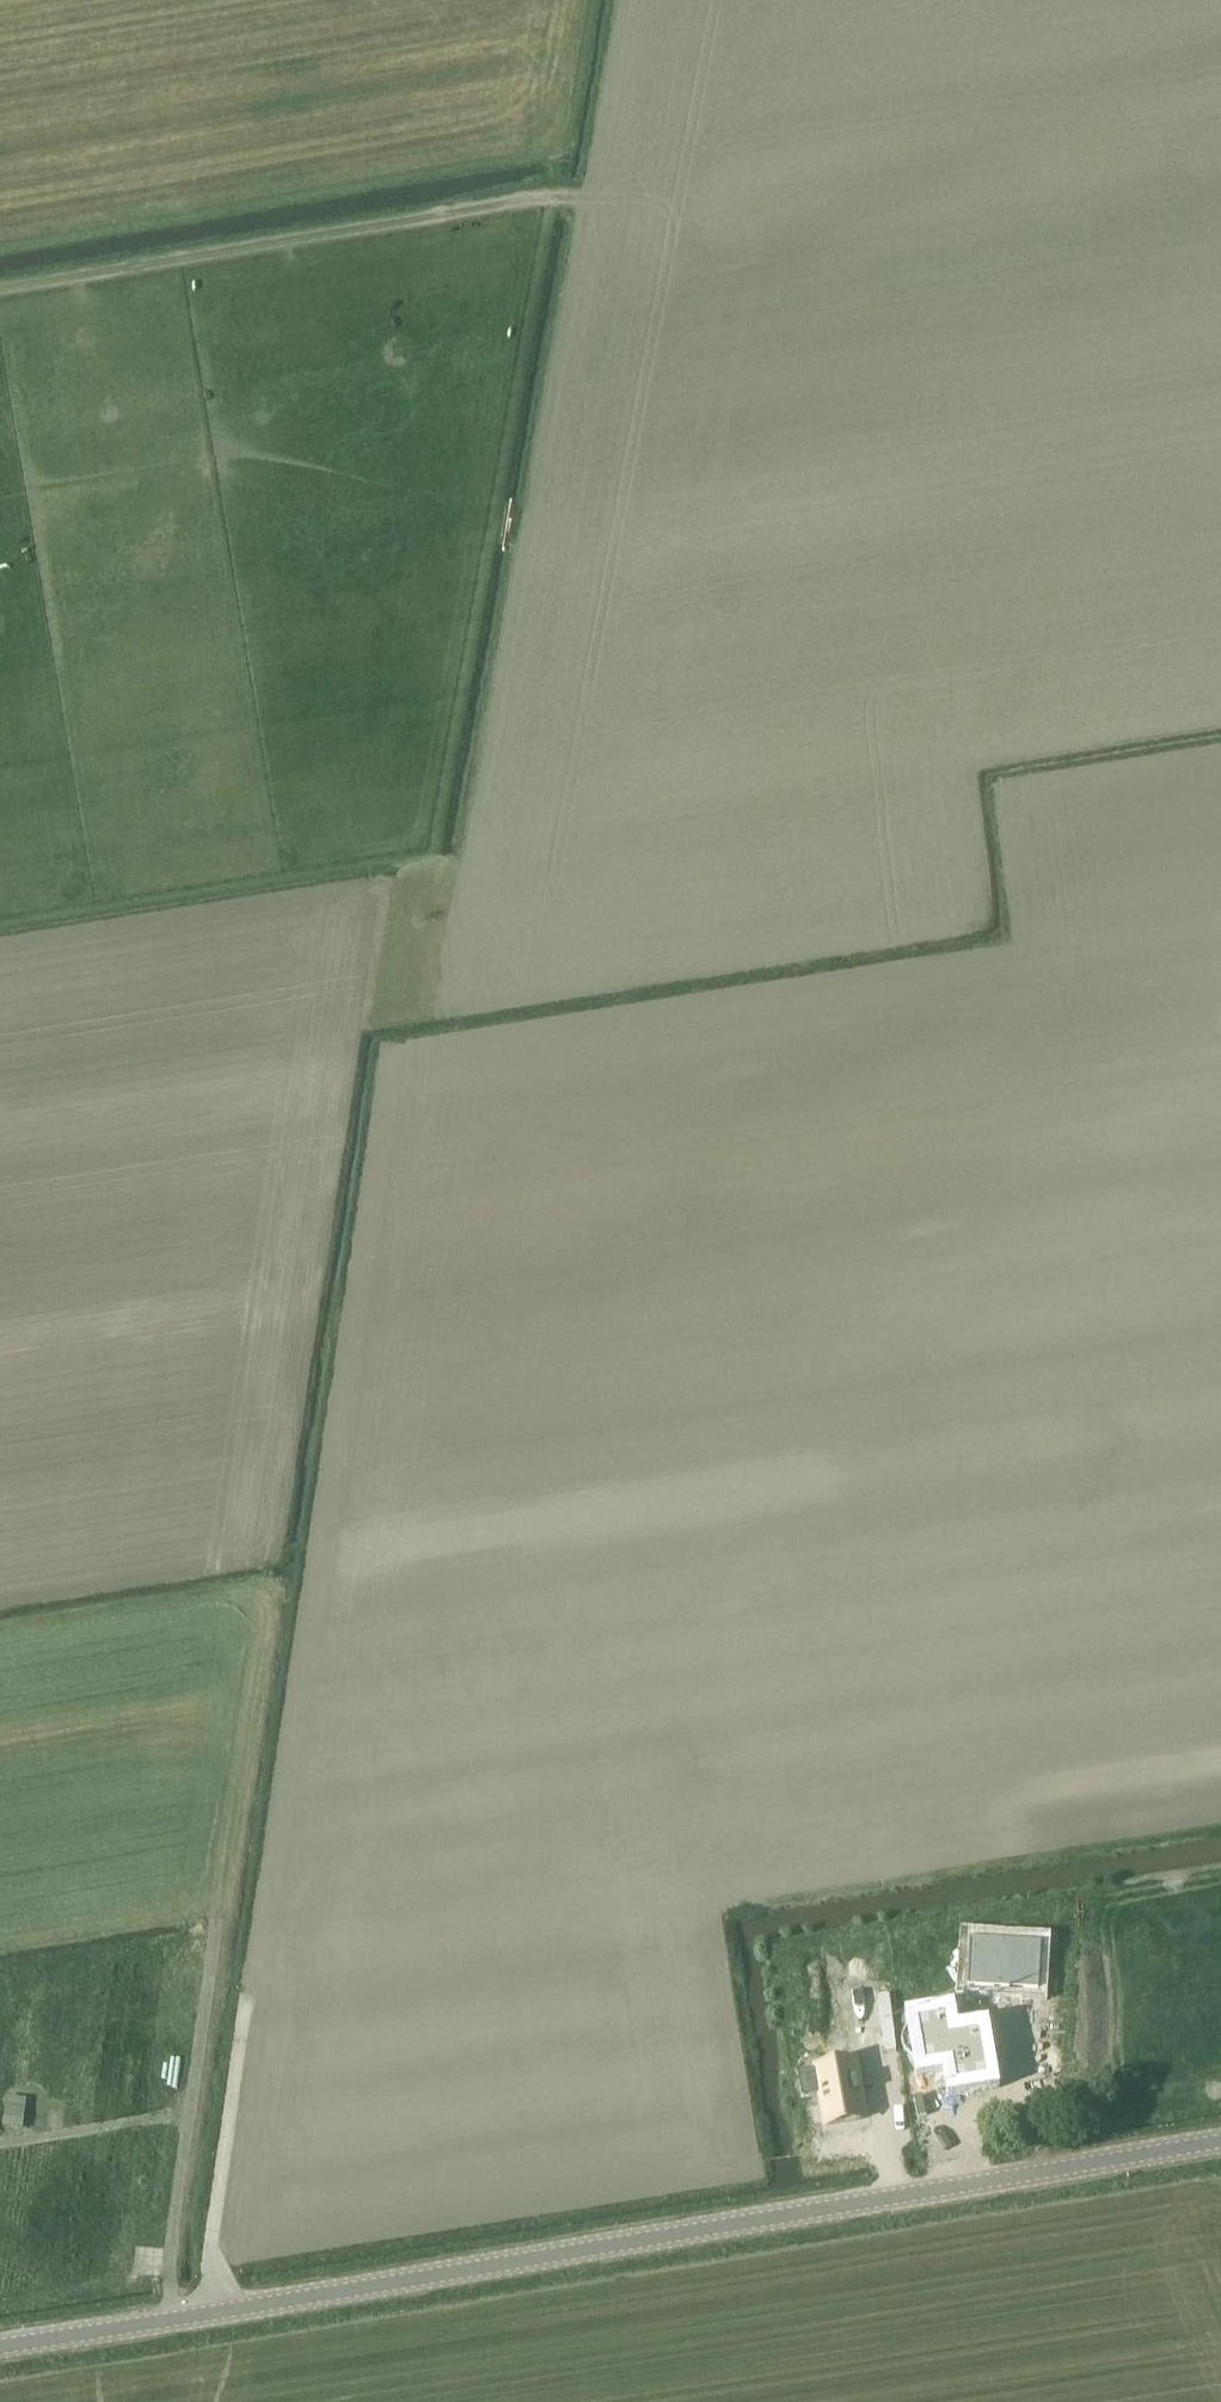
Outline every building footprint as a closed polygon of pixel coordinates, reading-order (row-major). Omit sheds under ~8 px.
[(1040,1988),(1043,1941),(973,1938),(971,1984),(1040,1988)] [(953,2010),(921,2013),(925,2060),(952,2058),(955,2083),(989,2080),(985,2029),(954,2032),(953,2010)] [(857,2059),(819,2066),(819,2068),(823,2093),(828,2124),(866,2118),(857,2059)] [(3,2128),(23,2130),(26,2098),(7,2095),(3,2128)]
